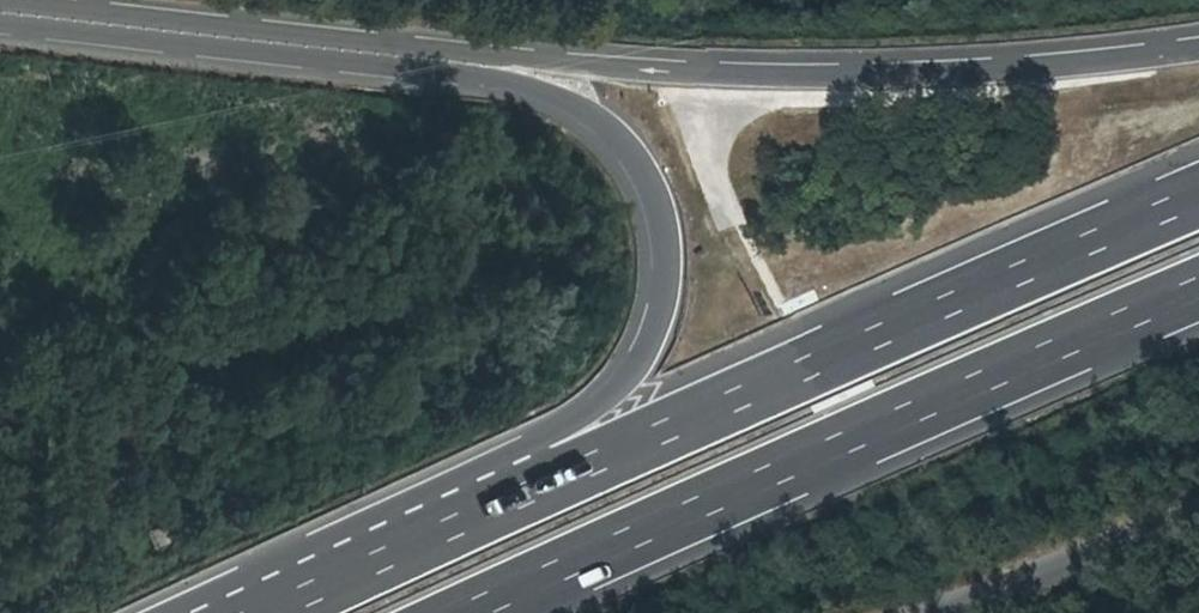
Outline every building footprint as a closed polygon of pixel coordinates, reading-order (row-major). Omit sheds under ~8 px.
[(161,525),(146,532),(153,548),(168,541),(161,525)]
